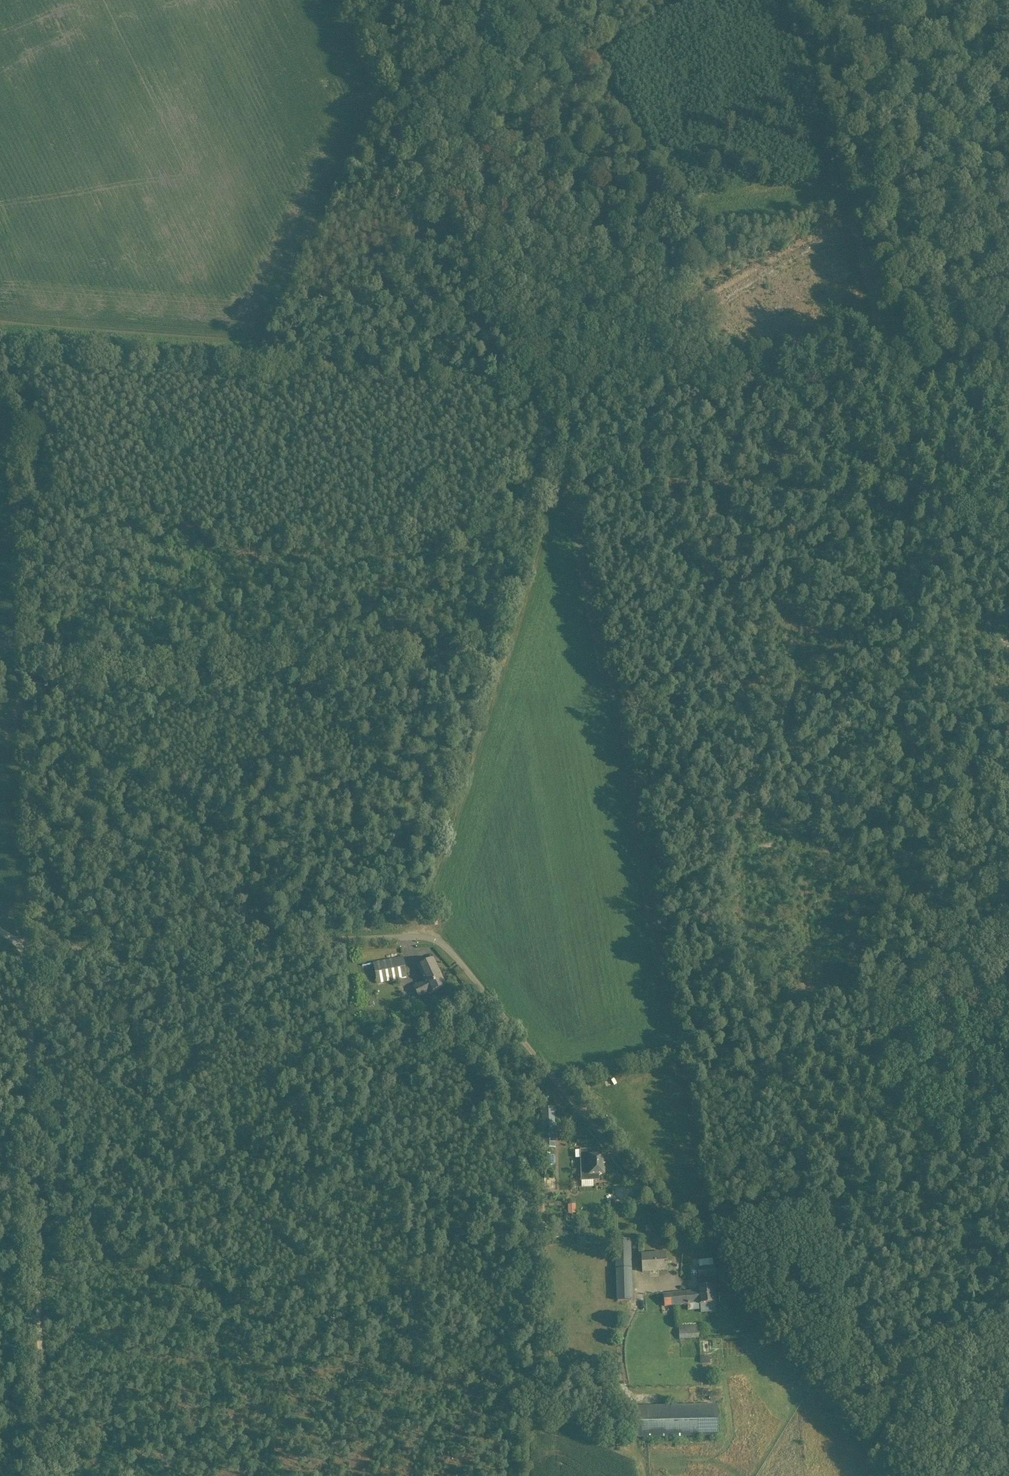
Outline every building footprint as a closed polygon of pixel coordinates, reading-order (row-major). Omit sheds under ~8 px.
[(407,977),(403,958),(373,964),(377,983),(407,977)] [(418,967),(425,980),(415,986),(419,995),(430,991),(431,993),(446,986),(434,959),(418,967)] [(555,1138),(554,1108),(542,1109),(544,1138),(555,1138)] [(546,1190),(557,1190),(556,1147),(544,1148),(546,1190)] [(580,1181),(599,1181),(598,1175),(605,1174),(604,1155),(598,1155),(598,1149),(579,1150),(580,1181)] [(642,1272),(667,1271),(666,1253),(641,1254),(642,1272)] [(698,1291),(665,1294),(666,1306),(687,1304),(699,1303),(699,1305),(715,1303),(716,1303),(714,1286),(717,1286),(716,1276),(715,1267),(713,1267),(712,1259),(699,1261),(700,1268),(698,1268),(699,1278),(700,1278),(701,1287),(698,1287),(698,1291)] [(616,1269),(616,1301),(617,1301),(629,1300),(632,1300),(631,1268),(616,1269)] [(680,1339),(699,1338),(699,1325),(679,1326),(680,1339)] [(718,1405),(637,1406),(638,1438),(718,1436),(718,1405)]
